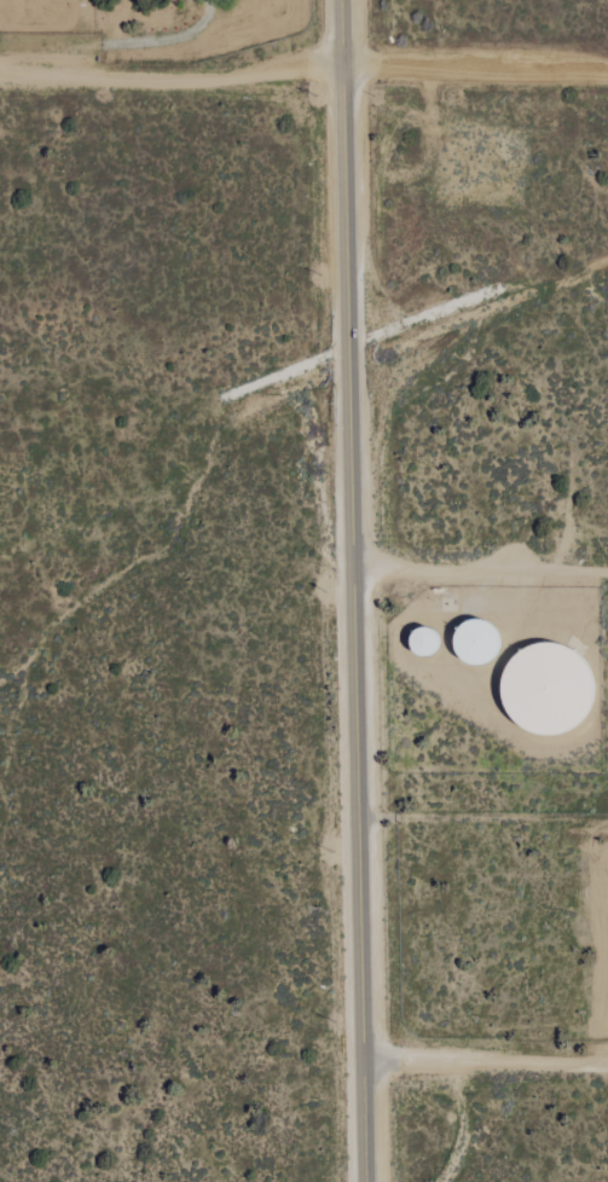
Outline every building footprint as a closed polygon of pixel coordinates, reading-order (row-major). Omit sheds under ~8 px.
[(494,664),(494,622),(453,623),(453,665),(494,664)]
